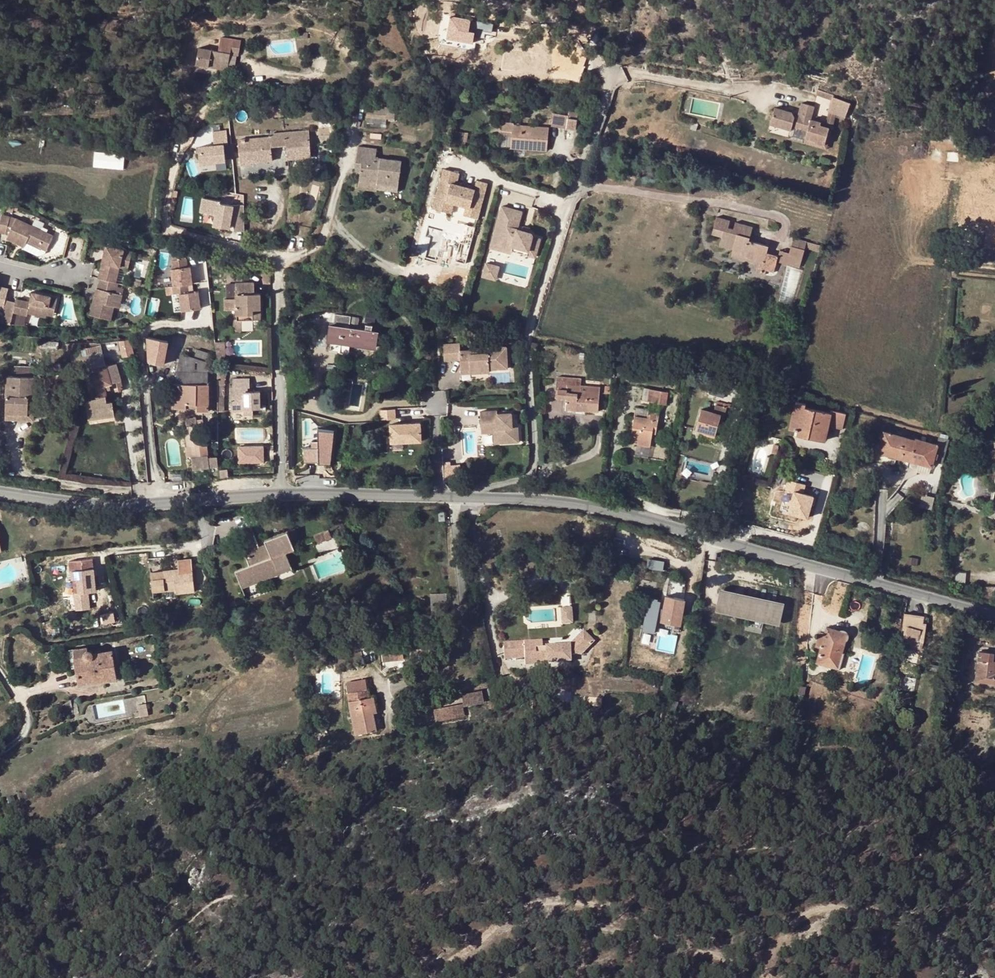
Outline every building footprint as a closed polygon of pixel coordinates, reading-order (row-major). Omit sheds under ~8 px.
[(474,18),(450,14),(446,41),(437,40),(436,47),(474,53),(475,45),(472,45),(474,38),(480,39),(481,33),(491,34),(493,26),(473,22),(474,18)] [(481,33),(480,39),(490,41),(491,34),(481,33)] [(218,51),(199,48),(196,64),(209,67),(210,62),(228,65),(229,65),(230,54),(239,55),(241,41),(221,37),(218,51)] [(73,88),(67,91),(70,98),(77,95),(73,88)] [(834,95),(817,89),(816,95),(832,100),(833,96),(834,95)] [(851,103),(833,96),(832,100),(827,117),(813,113),(815,107),(801,102),(798,114),(775,107),(770,124),(791,130),(792,127),(807,131),(805,137),(815,142),(815,140),(825,145),(828,145),(836,115),(845,118),(851,103)] [(282,104),(261,106),(261,118),(283,115),(282,104)] [(569,112),(569,115),(566,128),(575,130),(578,113),(569,112)] [(569,115),(553,113),(551,126),(566,128),(569,115)] [(503,121),(501,136),(511,137),(510,146),(547,150),(549,128),(513,125),(513,122),(503,121)] [(226,129),(212,131),(214,144),(198,146),(200,163),(225,160),(224,143),(227,143),(226,129)] [(270,137),(238,139),(240,160),(254,159),(255,163),(272,161),(270,147),(286,145),(287,159),(311,157),(308,130),(270,134),(270,137)] [(511,137),(501,136),(501,146),(510,146),(511,137)] [(357,147),(355,163),(361,163),(360,172),(359,181),(376,183),(376,186),(397,188),(401,161),(375,158),(376,149),(357,147)] [(95,166),(125,167),(126,152),(96,151),(95,166)] [(443,172),(434,211),(453,216),(455,206),(467,209),(465,218),(479,221),(487,186),(477,183),(475,192),(456,188),(459,176),(443,172)] [(244,231),(242,204),(232,205),(232,206),(219,204),(220,202),(202,200),(200,213),(215,215),(214,227),(229,229),(230,222),(233,223),(234,232),(244,231)] [(2,214),(0,220),(0,232),(6,234),(10,216),(2,214)] [(6,234),(8,234),(16,218),(10,216),(6,234)] [(733,249),(732,252),(745,256),(746,253),(753,255),(753,258),(762,261),(759,273),(765,275),(766,270),(774,272),(777,261),(778,256),(767,253),(768,246),(749,240),(753,227),(736,222),(734,229),(729,227),(730,220),(717,217),(711,234),(722,237),(720,245),(733,249)] [(53,235),(16,218),(8,234),(6,238),(24,247),(27,242),(40,248),(41,245),(48,248),(53,235)] [(469,229),(466,241),(473,243),(476,231),(469,229)] [(793,237),(789,252),(802,256),(805,248),(807,241),(793,237)] [(492,240),(490,248),(498,250),(500,243),(492,240)] [(821,245),(807,241),(805,248),(819,252),(821,245)] [(24,247),(23,249),(38,256),(44,255),(48,248),(41,245),(40,248),(27,242),(24,247)] [(132,252),(106,245),(98,279),(100,279),(117,283),(121,268),(121,265),(129,266),(132,252)] [(780,250),(778,256),(777,261),(799,268),(802,256),(789,252),(780,250)] [(745,256),(744,259),(757,264),(755,272),(759,273),(762,261),(753,258),(753,255),(746,253),(745,256)] [(171,270),(173,287),(187,286),(192,285),(190,268),(187,268),(186,260),(171,262),(172,270),(171,270)] [(489,265),(485,264),(481,277),(486,278),(489,265)] [(498,268),(489,265),(486,278),(494,281),(498,268)] [(117,283),(100,279),(98,288),(96,288),(90,315),(111,320),(114,306),(120,307),(123,294),(116,293),(118,284),(117,283)] [(129,286),(145,290),(145,286),(141,285),(142,282),(131,279),(129,286)] [(236,283),(226,284),(226,298),(236,298),(236,283)] [(253,310),(260,309),(260,293),(255,294),(254,283),(236,283),(236,298),(236,309),(237,319),(237,321),(242,321),(253,320),(253,310)] [(3,310),(6,299),(9,288),(0,286),(0,309),(3,310)] [(173,287),(172,287),(173,295),(179,295),(180,312),(199,310),(198,293),(188,294),(187,286),(173,287)] [(3,310),(0,321),(0,323),(11,325),(14,313),(27,316),(28,313),(46,317),(47,315),(49,307),(56,309),(58,298),(33,292),(31,302),(16,298),(15,302),(6,299),(3,310)] [(236,309),(236,298),(226,298),(224,298),(225,309),(236,309)] [(56,309),(49,307),(47,315),(54,317),(56,309)] [(336,313),(334,325),(331,342),(330,349),(349,352),(350,345),(376,349),(379,332),(372,331),(373,325),(367,325),(366,330),(350,328),(351,323),(352,316),(336,313)] [(237,319),(233,319),(233,332),(242,331),(242,321),(237,321),(237,319)] [(99,344),(120,341),(118,335),(98,341),(99,344)] [(167,341),(147,337),(148,362),(163,365),(165,349),(167,341)] [(93,399),(106,395),(105,390),(104,385),(108,384),(116,382),(121,380),(117,363),(129,360),(131,356),(129,340),(120,341),(99,344),(99,346),(101,352),(82,357),(92,395),(93,399)] [(226,342),(215,342),(216,352),(226,351),(226,342)] [(469,354),(469,349),(459,349),(459,342),(442,342),(443,359),(459,358),(460,369),(470,368),(471,373),(489,372),(489,371),(508,370),(507,354),(504,354),(503,347),(477,348),(477,349),(477,354),(469,354)] [(80,351),(82,357),(101,352),(99,346),(80,351)] [(208,372),(208,362),(187,356),(182,354),(180,354),(176,371),(208,372)] [(207,384),(208,372),(176,371),(174,383),(207,384)] [(7,376),(6,414),(27,415),(27,396),(34,396),(35,377),(7,376)] [(584,390),(584,386),(581,385),(581,379),(557,377),(556,390),(566,390),(566,397),(565,410),(576,410),(577,408),(582,409),(598,410),(600,392),(584,390)] [(714,377),(711,387),(725,391),(728,382),(714,377)] [(244,386),(248,386),(250,386),(250,378),(233,379),(233,392),(231,392),(231,411),(243,411),(245,411),(246,409),(252,409),(259,408),(260,392),(249,392),(244,392),(244,386)] [(352,383),(353,383),(353,380),(346,379),(346,381),(345,389),(346,390),(351,390),(352,383)] [(207,384),(174,383),(173,383),(172,408),(186,408),(186,403),(196,404),(196,408),(196,411),(208,411),(208,404),(209,404),(209,384),(207,384)] [(725,391),(711,387),(709,393),(724,397),(725,391)] [(668,392),(644,388),(642,400),(666,405),(668,392)] [(106,395),(93,399),(89,400),(86,401),(89,419),(115,415),(113,400),(107,402),(106,395)] [(27,415),(6,414),(6,419),(33,420),(34,396),(27,396),(27,415)] [(789,429),(797,431),(807,433),(806,437),(819,440),(821,431),(826,432),(828,426),(842,429),(846,413),(831,410),(830,413),(805,407),(805,403),(796,401),(789,429)] [(695,429),(703,431),(716,435),(718,429),(720,423),(723,424),(727,408),(716,404),(713,413),(701,409),(695,429)] [(394,408),(379,408),(380,418),(395,418),(394,408)] [(653,428),(657,428),(659,412),(636,408),(632,437),(638,439),(637,445),(650,447),(652,434),(653,428)] [(480,411),(481,428),(498,428),(499,440),(507,440),(507,444),(518,444),(517,427),(512,427),(511,413),(497,414),(497,410),(480,411)] [(185,419),(186,426),(196,425),(195,419),(195,418),(185,419)] [(196,425),(186,426),(186,435),(184,435),(186,447),(187,447),(188,456),(190,456),(192,470),(218,468),(216,458),(208,457),(206,443),(202,444),(202,439),(198,439),(197,429),(201,429),(204,429),(203,419),(195,419),(196,425)] [(389,423),(390,442),(420,441),(420,422),(389,423)] [(333,429),(318,428),(318,440),(313,440),(312,440),(312,446),(305,446),(304,461),(318,461),(318,463),(330,463),(333,429)] [(498,428),(481,428),(481,432),(493,431),(495,445),(507,444),(507,440),(499,440),(498,428)] [(890,433),(884,432),(880,442),(879,442),(877,443),(876,444),(874,445),(874,447),(873,448),(873,451),(874,452),(875,453),(876,454),(878,455),(879,452),(895,457),(897,457),(932,467),(933,462),(938,445),(937,444),(916,438),(916,441),(890,433)] [(939,437),(937,444),(938,445),(933,462),(943,465),(949,440),(939,437)] [(264,446),(239,446),(239,462),(264,462),(264,446)] [(856,449),(851,453),(854,457),(859,453),(856,449)] [(894,459),(878,455),(876,460),(895,465),(897,457),(895,457),(894,459)] [(463,482),(459,464),(443,466),(443,481),(463,482)] [(228,469),(220,469),(221,477),(229,477),(228,469)] [(816,495),(804,491),(806,483),(789,477),(786,486),(795,489),(788,512),(809,519),(816,495)] [(935,497),(922,494),(919,507),(931,509),(935,497)] [(727,525),(734,527),(737,516),(730,514),(727,525)] [(295,528),(287,531),(293,545),(301,542),(295,528)] [(329,529),(323,531),(327,540),(332,538),(329,529)] [(258,546),(253,535),(239,541),(249,565),(235,571),(240,585),(290,566),(285,552),(284,548),(293,545),(287,531),(264,540),(266,543),(270,554),(262,557),(258,546)] [(323,531),(314,534),(318,543),(327,540),(323,531)] [(606,556),(610,544),(601,541),(597,552),(606,556)] [(266,543),(258,546),(262,557),(270,554),(266,543)] [(917,558),(908,556),(907,564),(915,566),(917,558)] [(650,558),(649,562),(656,563),(656,566),(664,567),(665,560),(650,558)] [(71,571),(73,580),(77,579),(79,593),(96,591),(92,559),(69,561),(69,571),(71,571)] [(178,570),(150,573),(152,591),(176,589),(176,594),(194,592),(192,559),(177,560),(178,570)] [(290,566),(240,585),(242,589),(292,570),(290,566)] [(984,586),(983,599),(994,602),(994,587),(984,586)] [(784,603),(720,590),(719,592),(716,607),(724,609),(772,619),(781,620),(784,603)] [(680,626),(680,624),(685,600),(666,596),(662,617),(662,622),(680,626)] [(716,607),(715,611),(772,622),(780,624),(781,620),(772,619),(724,609),(716,607)] [(929,609),(923,607),(921,617),(927,618),(929,609)] [(679,633),(680,626),(662,622),(662,617),(656,616),(653,629),(679,633)] [(718,623),(709,621),(706,637),(716,639),(718,623)] [(919,642),(919,639),(921,630),(908,626),(907,632),(904,631),(901,644),(921,650),(923,643),(919,642)] [(451,627),(439,630),(441,636),(452,634),(451,627)] [(827,628),(825,634),(824,637),(820,636),(817,646),(821,648),(817,663),(840,669),(844,654),(842,653),(845,641),(847,640),(848,639),(849,637),(849,635),(849,634),(847,632),(846,631),(845,630),(842,630),(841,630),(839,631),(827,628)] [(524,648),(524,642),(503,643),(504,659),(524,657),(525,665),(543,664),(571,662),(571,655),(581,655),(594,642),(583,631),(569,645),(543,647),(524,648)] [(86,650),(88,650),(87,646),(69,650),(72,668),(76,668),(74,656),(85,655),(85,654),(84,653),(85,651),(86,650)] [(89,650),(88,650),(86,650),(85,651),(84,653),(85,654),(85,655),(74,656),(76,668),(79,684),(104,681),(104,682),(116,680),(111,650),(92,653),(92,652),(91,651),(90,650),(89,650)] [(382,651),(382,655),(383,661),(399,660),(399,659),(403,658),(402,651),(398,651),(398,650),(385,651),(382,651)] [(979,660),(976,681),(994,684),(994,662),(993,662),(994,653),(980,651),(979,660)] [(902,676),(900,691),(917,692),(918,677),(902,676)] [(366,682),(346,685),(355,735),(376,732),(373,713),(376,713),(373,698),(369,698),(366,682)] [(806,689),(800,688),(798,697),(804,699),(806,689)] [(482,691),(461,695),(464,707),(484,703),(482,691)] [(148,716),(146,704),(138,705),(139,711),(140,717),(148,716)] [(12,796),(6,798),(11,810),(16,807),(12,796)]
